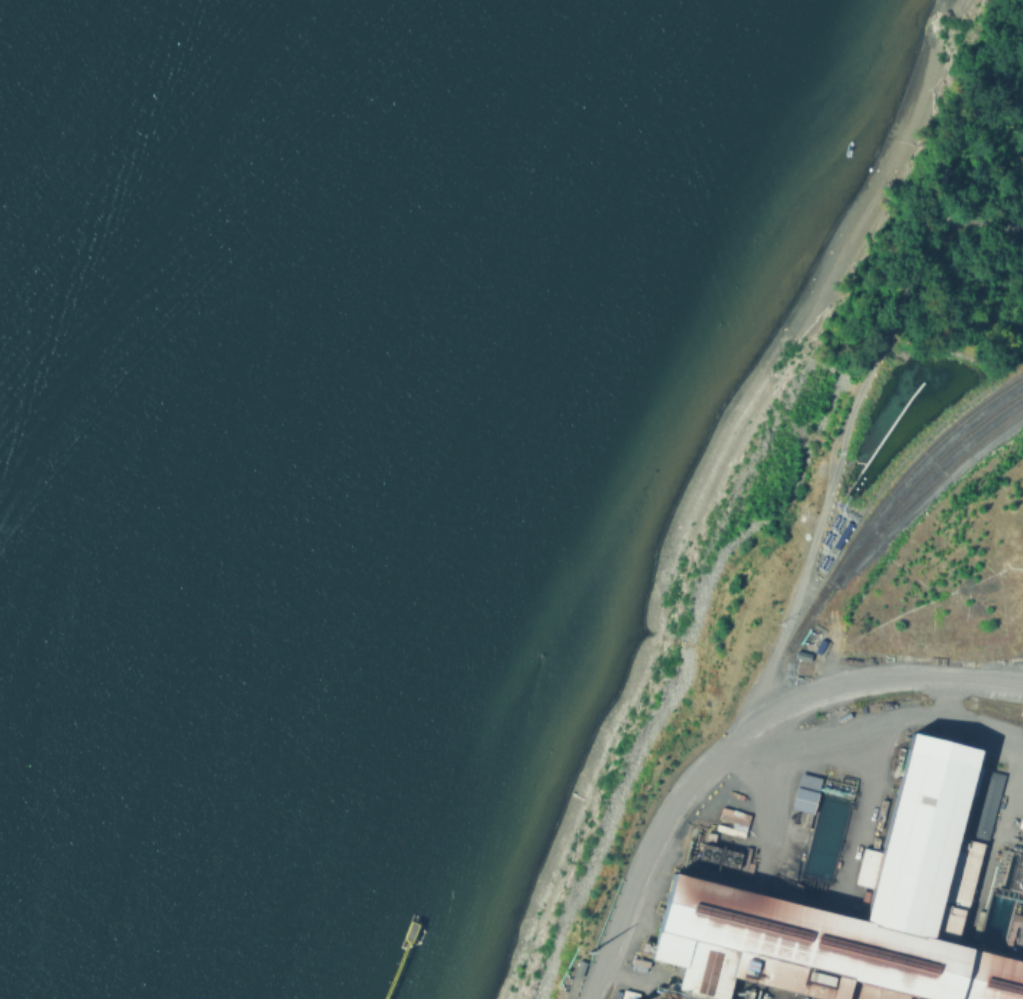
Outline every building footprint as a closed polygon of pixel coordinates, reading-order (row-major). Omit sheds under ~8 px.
[(936,941),(1022,963),(1022,998),(914,998),(666,935),(681,876),(873,926),(921,738),(984,754),(936,941)] [(987,839),(1003,773),(984,769),(968,834),(987,839)] [(790,808),(811,813),(817,790),(820,777),(798,772),(790,808)] [(963,909),(939,903),(933,926),(957,932),(963,909)]
